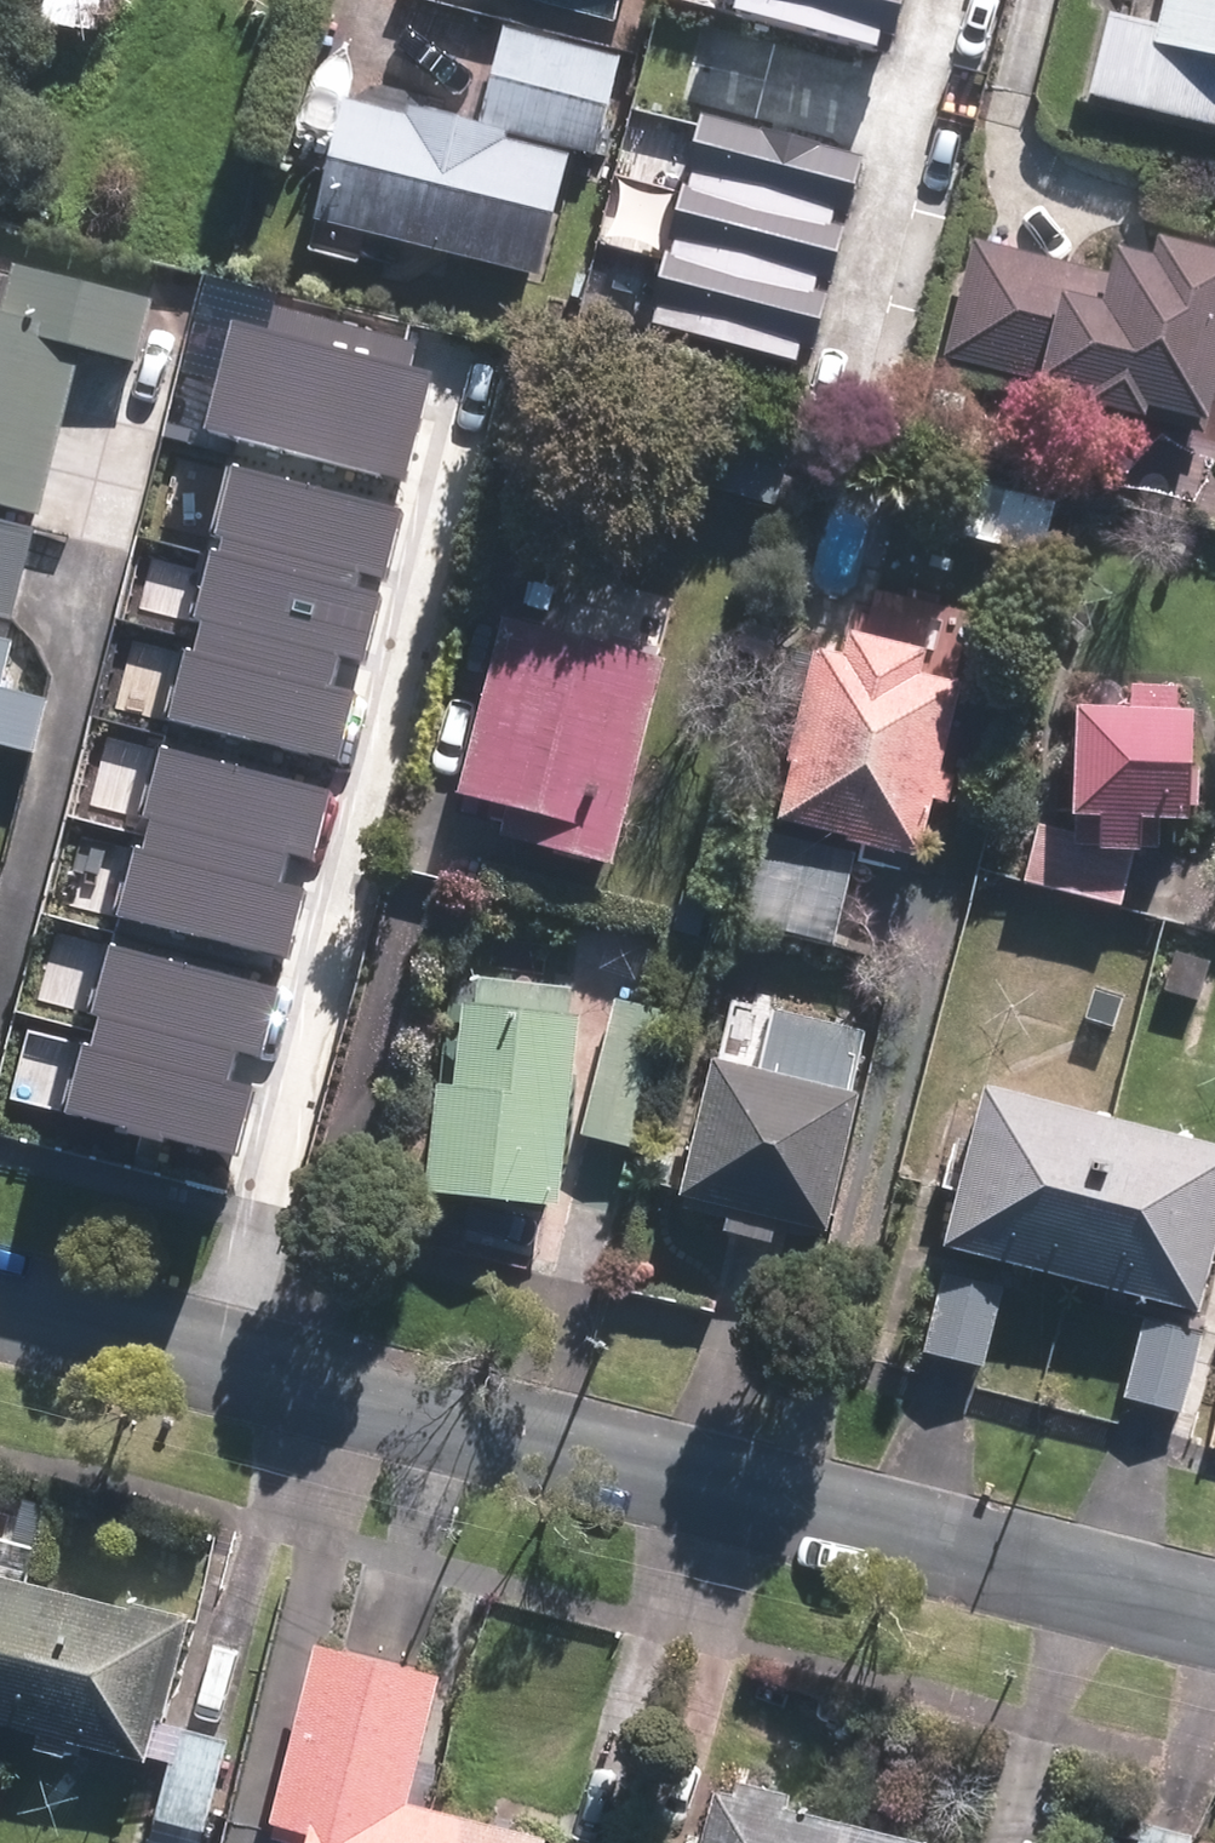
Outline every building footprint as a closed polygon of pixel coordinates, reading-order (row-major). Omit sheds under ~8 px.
[(116,0),(51,0),(48,13),(109,28),(116,0)] [(623,18),(627,0),(545,0),(623,18)] [(896,0),(735,0),(733,6),(885,44),(896,0)] [(1156,39),(1101,26),(1082,110),(1214,140),(1214,0),(1165,0),(1156,39)] [(506,26),(481,124),(589,152),(613,52),(506,26)] [(547,287),(576,164),(345,107),(325,191),(316,231),(547,287)] [(837,239),(860,150),(706,109),(682,199),(837,239)] [(820,302),(837,239),(682,199),(666,261),(820,302)] [(1207,418),(1214,386),(1214,243),(1128,222),(1119,260),(983,227),(951,356),(1207,418)] [(804,364),(820,302),(666,261),(649,324),(804,364)] [(70,350),(126,364),(142,303),(3,268),(0,278),(0,507),(30,514),(70,350)] [(207,416),(413,470),(441,360),(236,307),(207,416)] [(867,395),(834,389),(826,424),(859,430),(867,395)] [(242,459),(175,715),(349,761),(416,504),(242,459)] [(972,483),(958,540),(1051,563),(1065,506),(972,483)] [(4,618),(27,527),(0,520),(0,617),(4,618)] [(613,869),(667,664),(502,619),(455,800),(506,813),(498,840),(613,869)] [(924,675),(929,656),(850,636),(845,656),(815,648),(786,764),(793,766),(779,823),(921,860),(936,801),(954,805),(961,775),(944,771),(964,687),(924,675)] [(9,647),(0,644),(0,685),(9,647)] [(31,758),(44,705),(0,693),(0,750),(31,758)] [(1176,820),(1178,714),(1062,710),(1058,816),(1066,816),(1066,823),(1033,815),(1017,878),(1116,903),(1130,846),(1150,846),(1151,819),(1176,820)] [(133,905),(300,948),(343,784),(176,741),(133,905)] [(858,853),(766,830),(743,918),(835,941),(858,853)] [(76,1108),(244,1151),(290,977),(122,934),(76,1108)] [(1167,947),(1158,986),(1196,996),(1206,956),(1167,947)] [(568,1019),(570,988),(475,979),(472,1008),(459,1008),(450,1088),(430,1086),(420,1192),(555,1205),(574,1019),(568,1019)] [(1114,1028),(1123,989),(1084,979),(1075,1019),(1114,1028)] [(576,1134),(632,1149),(668,1008),(612,994),(576,1134)] [(859,1097),(873,1037),(779,1013),(764,1076),(714,1064),(682,1204),(834,1239),(866,1099),(859,1097)] [(1070,1282),(1111,1120),(982,1087),(941,1249),(1070,1282)] [(1214,1250),(1214,1145),(1112,1120),(1111,1120),(1070,1282),(1199,1313),(1214,1250)] [(998,1286),(935,1271),(915,1351),(978,1367),(998,1286)] [(1179,1413),(1198,1333),(1135,1317),(1116,1398),(1179,1413)] [(0,1560),(0,1700),(22,1619),(34,1569),(0,1560)] [(34,1569),(22,1619),(0,1700),(0,1710),(30,1717),(24,1737),(59,1745),(63,1727),(136,1744),(147,1701),(156,1703),(182,1598),(125,1583),(123,1592),(34,1569)] [(223,1730),(174,1716),(151,1807),(198,1821),(223,1730)] [(253,1741),(236,1812),(278,1822),(276,1827),(306,1835),(304,1842),(429,1842),(431,1832),(439,1798),(376,1783),(379,1765),(296,1745),(295,1753),(253,1741)] [(795,1779),(741,1766),(736,1784),(712,1778),(696,1842),(834,1842),(842,1809),(791,1795),(795,1779)] [(548,1827),(441,1798),(439,1798),(431,1832),(429,1842),(544,1842),(548,1827)] [(960,1836),(846,1809),(842,1809),(834,1842),(958,1842),(960,1836)] [(1134,1809),(1126,1842),(1179,1842),(1185,1822),(1134,1809)]
